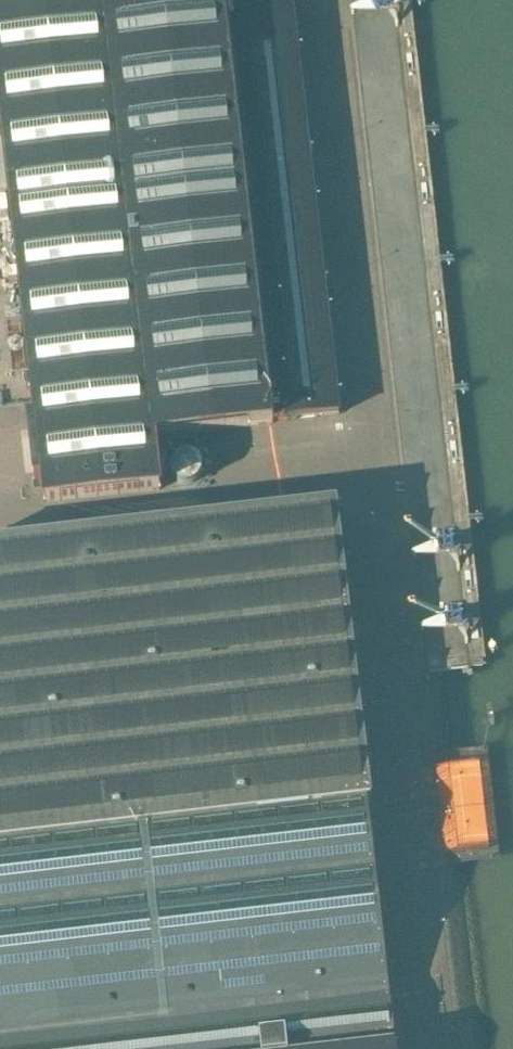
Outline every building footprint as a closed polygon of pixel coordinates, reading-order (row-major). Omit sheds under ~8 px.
[(34,421),(27,422),(34,483),(41,482),(43,504),(161,491),(155,438),(274,424),(274,423),(340,415),(323,273),(320,245),(318,226),(308,138),(292,0),(145,0),(104,5),(103,0),(0,0),(0,122),(34,421)] [(198,441),(172,444),(173,456),(199,453),(198,441)] [(184,455),(177,458),(173,463),(171,468),(171,474),(172,480),(176,485),(181,488),(187,489),(193,488),(198,485),(202,480),(204,475),(204,469),(203,466),(200,461),(196,457),(190,455),(184,455)] [(391,1031),(380,939),(365,804),(371,804),(337,508),(0,546),(0,1048),(393,1048),(391,1031)]
